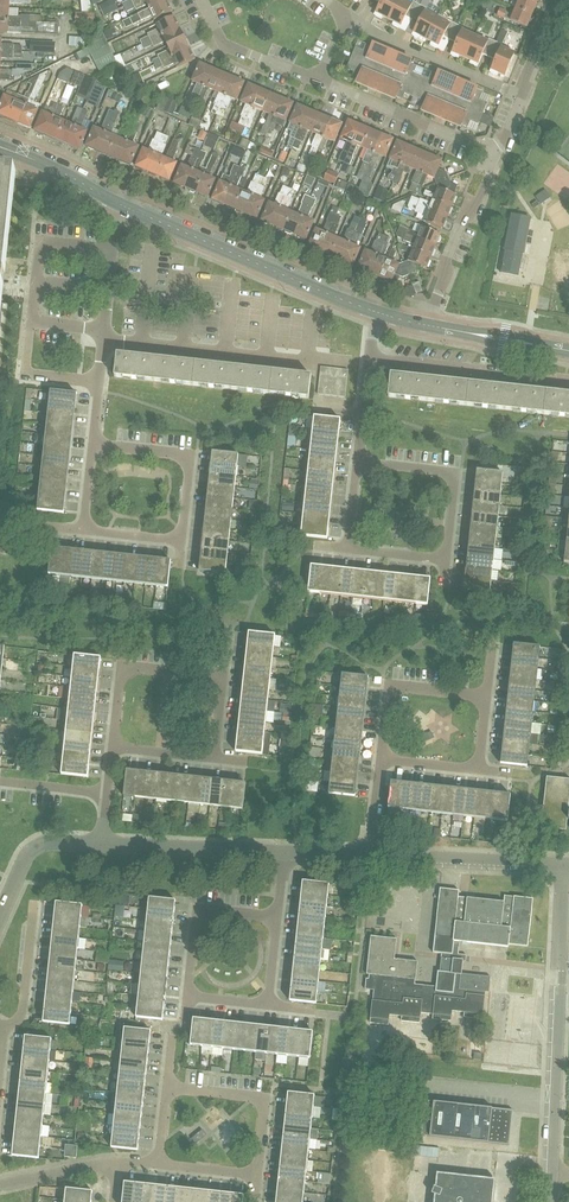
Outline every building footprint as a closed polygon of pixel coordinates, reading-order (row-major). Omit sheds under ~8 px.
[(31,0),(0,0),(0,8),(9,9),(9,4),(22,5),(22,4),(30,4),(31,0)] [(134,3),(125,7),(127,12),(135,8),(136,10),(148,4),(150,8),(167,1),(167,0),(141,0),(134,3)] [(381,4),(375,15),(382,19),(383,17),(389,19),(399,0),(374,0),(381,4)] [(420,5),(414,2),(412,4),(404,0),(399,0),(389,19),(394,22),(393,25),(400,28),(406,17),(412,20),(420,5)] [(427,9),(431,1),(430,0),(423,0),(421,4),(420,5),(412,20),(419,24),(413,35),(420,39),(421,37),(426,39),(437,17),(426,11),(427,9)] [(530,0),(516,0),(520,1),(517,8),(533,15),(538,3),(530,0)] [(172,12),(167,1),(150,8),(130,18),(133,25),(154,15),(156,20),(172,12)] [(9,9),(0,8),(0,20),(42,22),(42,16),(21,16),(9,15),(9,9)] [(533,15),(517,8),(514,15),(506,12),(507,11),(500,8),(497,15),(528,27),(533,15)] [(95,25),(95,14),(76,13),(76,24),(95,25)] [(444,37),(450,40),(457,25),(439,15),(437,17),(426,39),(432,42),(430,45),(437,49),(444,37)] [(142,44),(151,40),(180,27),(174,16),(158,24),(160,28),(148,34),(149,36),(140,40),(142,44)] [(42,22),(0,20),(0,31),(58,34),(58,23),(42,22)] [(460,56),(465,58),(475,36),(463,30),(464,28),(457,25),(450,40),(457,43),(452,55),(459,59),(460,56)] [(115,27),(104,31),(108,40),(118,36),(115,27)] [(180,27),(151,40),(142,44),(144,49),(153,45),(154,47),(166,41),(168,46),(185,39),(180,27)] [(475,36),(465,58),(471,61),(470,63),(477,67),(482,54),(489,57),(496,42),(495,42),(499,34),(494,32),(491,40),(489,39),(488,42),(475,36)] [(1,44),(2,40),(0,39),(0,51),(14,52),(22,52),(23,46),(14,46),(14,44),(1,44)] [(89,47),(95,62),(102,59),(114,54),(107,39),(89,47)] [(155,66),(162,62),(190,49),(185,39),(168,46),(170,49),(158,55),(159,57),(152,61),(155,66)] [(496,42),(489,57),(496,60),(491,73),(498,76),(499,73),(505,76),(515,53),(502,48),(503,45),(496,42)] [(31,44),(30,52),(40,53),(44,53),(54,54),(55,45),(31,44)] [(356,47),(351,58),(384,72),(393,52),(373,44),(372,47),(366,44),(366,45),(363,50),(356,47)] [(190,49),(162,62),(155,66),(157,70),(163,67),(164,68),(176,63),(178,67),(195,60),(190,49)] [(22,52),(14,52),(0,51),(0,63),(1,58),(13,59),(13,58),(22,58),(22,52)] [(417,86),(422,75),(415,72),(417,66),(411,63),(412,61),(393,52),(384,72),(417,86)] [(114,54),(102,59),(95,62),(98,68),(104,65),(105,66),(116,60),(114,54)] [(352,78),(358,81),(357,83),(376,92),(381,79),(384,72),(351,58),(346,69),(347,69),(354,72),(352,77),(352,78)] [(116,60),(105,66),(107,72),(119,67),(116,60)] [(0,63),(0,75),(10,76),(24,76),(24,69),(13,69),(12,70),(0,70),(0,63)] [(190,103),(196,106),(199,98),(212,69),(200,64),(193,81),(197,83),(192,95),(193,95),(190,103)] [(68,83),(70,79),(74,70),(67,67),(60,73),(57,79),(68,83)] [(212,69),(199,98),(196,106),(200,108),(209,88),(215,91),(222,73),(212,69)] [(76,71),(71,83),(80,87),(85,76),(76,71)] [(47,72),(40,75),(19,123),(30,128),(41,104),(34,101),(36,96),(37,96),(47,72)] [(384,72),(381,79),(376,92),(396,100),(397,97),(403,100),(405,94),(412,97),(417,86),(384,72)] [(422,75),(417,86),(450,100),(453,93),(458,80),(439,72),(438,75),(431,72),(429,78),(422,75)] [(140,73),(129,78),(134,89),(145,84),(140,73)] [(212,112),(217,115),(221,107),(234,78),(222,73),(215,91),(219,93),(214,104),(215,105),(212,112)] [(18,95),(16,101),(8,118),(19,123),(40,75),(30,80),(28,83),(32,85),(28,93),(27,92),(25,97),(18,95)] [(85,76),(80,87),(79,90),(90,95),(96,82),(97,80),(94,78),(94,79),(85,76)] [(234,78),(221,107),(217,115),(223,117),(226,109),(227,110),(232,98),(237,100),(245,83),(234,78)] [(458,80),(453,93),(450,100),(483,114),(485,110),(486,107),(488,103),(487,103),(480,100),(483,94),(477,91),(478,89),(458,80)] [(96,82),(90,95),(90,96),(101,100),(106,88),(96,82)] [(242,131),(244,126),(260,89),(249,85),(242,102),(246,104),(241,115),(242,116),(239,124),(237,129),(242,131)] [(417,106),(423,108),(422,111),(442,119),(447,107),(450,100),(417,86),(412,97),(420,100),(417,106)] [(271,94),(260,89),(244,126),(250,129),(253,121),(253,120),(257,109),(264,111),(271,94)] [(8,118),(16,101),(18,95),(11,92),(7,97),(5,96),(5,94),(4,90),(0,92),(0,103),(1,104),(0,107),(0,115),(8,118)] [(122,97),(113,93),(110,99),(119,103),(122,97)] [(266,134),(282,99),(271,94),(264,111),(270,114),(265,126),(264,125),(260,133),(266,136),(266,134)] [(293,103),(282,99),(266,134),(272,137),(280,118),(286,121),(293,103)] [(144,105),(134,100),(129,111),(139,116),(144,105)] [(450,100),(447,107),(442,119),(461,128),(462,125),(468,128),(469,127),(468,127),(469,126),(471,121),(478,124),(478,125),(483,114),(450,100)] [(169,101),(164,112),(172,116),(177,104),(169,101)] [(35,129),(47,134),(59,105),(54,103),(49,115),(43,112),(35,129)] [(64,107),(59,105),(47,134),(58,139),(65,121),(59,119),(64,107)] [(296,139),(309,110),(298,106),(290,123),(295,125),(290,137),(291,137),(288,145),(293,147),(296,139)] [(69,144),(82,115),(84,110),(78,107),(71,124),(65,121),(58,139),(69,144)] [(153,112),(145,109),(143,116),(150,119),(153,112)] [(84,110),(82,115),(69,144),(80,148),(87,131),(81,128),(88,111),(84,110)] [(110,110),(109,111),(101,131),(94,128),(87,145),(99,150),(110,121),(114,112),(110,110)] [(115,110),(114,112),(110,121),(99,150),(109,155),(117,137),(110,135),(120,112),(115,110)] [(309,110),(296,139),(293,147),(299,149),(302,142),(303,142),(308,131),(313,133),(320,115),(309,110)] [(331,120),(320,115),(313,133),(317,134),(312,146),(313,146),(309,154),(315,157),(331,120)] [(192,117),(190,124),(200,127),(202,121),(192,117)] [(331,120),(315,157),(319,159),(328,139),(335,142),(342,124),(331,120)] [(136,121),(132,130),(120,159),(131,164),(139,147),(132,144),(137,132),(139,129),(140,123),(136,121)] [(339,161),(344,163),(360,126),(349,121),(341,139),(348,142),(343,153),(342,152),(339,161)] [(371,130),(360,126),(344,163),(350,166),(354,157),(353,157),(357,145),(364,148),(371,130)] [(120,159),(132,130),(127,128),(126,131),(121,129),(117,137),(109,155),(120,159)] [(382,135),(371,130),(364,148),(368,150),(363,162),(364,162),(369,164),(371,159),(382,135)] [(208,134),(201,131),(198,138),(205,141),(208,134)] [(147,171),(160,142),(163,134),(157,132),(154,140),(153,139),(148,151),(144,149),(136,166),(147,171)] [(215,135),(209,133),(207,139),(212,141),(215,135)] [(163,134),(160,142),(147,171),(158,176),(166,158),(162,156),(167,145),(166,145),(169,137),(163,134)] [(366,172),(364,176),(361,184),(359,188),(357,192),(369,197),(372,189),(370,180),(374,170),(380,155),(386,158),(394,140),(382,135),(371,159),(369,164),(366,172)] [(177,163),(173,161),(178,150),(176,149),(180,142),(174,139),(166,158),(158,176),(169,180),(177,163)] [(397,162),(392,174),(389,180),(394,182),(397,176),(409,147),(397,142),(390,160),(397,162)] [(262,147),(259,152),(259,153),(265,155),(268,149),(262,147)] [(397,176),(394,182),(393,184),(399,186),(402,178),(401,178),(403,173),(410,176),(412,169),(420,151),(409,147),(397,176)] [(191,156),(187,167),(182,165),(175,183),(186,187),(201,151),(197,149),(193,156),(191,156)] [(197,192),(204,175),(207,169),(201,166),(203,161),(204,161),(207,153),(201,151),(186,187),(197,192)] [(431,156),(420,151),(412,169),(416,171),(412,182),(413,183),(410,190),(415,193),(419,185),(423,174),(431,156)] [(212,155),(207,169),(204,175),(197,192),(208,197),(215,179),(209,177),(214,165),(215,166),(218,158),(212,155)] [(431,156),(423,174),(419,185),(423,187),(428,176),(435,179),(434,181),(435,184),(447,179),(445,173),(438,171),(442,161),(431,156)] [(364,162),(361,170),(366,172),(369,164),(364,162)] [(306,167),(299,163),(296,170),(304,173),(306,167)] [(225,204),(237,175),(240,167),(235,165),(230,177),(223,174),(221,182),(213,199),(225,204)] [(246,170),(240,167),(237,175),(225,204),(236,208),(242,191),(236,188),(241,177),(242,177),(246,170)] [(284,168),(282,175),(288,178),(291,171),(284,168)] [(1,367),(8,304),(2,303),(4,283),(16,171),(0,169),(0,367),(1,367)] [(339,176),(328,171),(324,180),(335,184),(339,176)] [(247,193),(242,191),(236,208),(247,213),(261,176),(256,174),(253,182),(252,181),(247,193)] [(307,175),(304,183),(312,187),(316,179),(307,175)] [(267,179),(261,176),(247,213),(257,217),(264,200),(260,199),(265,187),(264,187),(267,179)] [(449,183),(447,179),(435,184),(436,187),(439,188),(436,195),(426,190),(424,195),(435,199),(452,206),(456,195),(446,191),(449,183)] [(348,184),(339,180),(336,187),(345,191),(348,184)] [(349,183),(346,191),(356,196),(357,192),(359,188),(349,183)] [(273,225),(286,196),(289,188),(284,186),(280,193),(279,193),(274,205),(270,203),(262,220),(273,225)] [(289,188),(286,196),(273,225),(284,229),(291,212),(288,211),(293,199),(292,199),(295,191),(289,188)] [(378,189),(374,198),(383,202),(384,203),(387,197),(388,193),(378,189)] [(537,197),(541,203),(551,197),(546,191),(537,197)] [(295,234),(307,205),(310,197),(305,195),(302,203),(303,203),(298,215),(291,212),(284,229),(295,234)] [(448,216),(452,206),(435,199),(432,205),(412,196),(410,201),(448,216)] [(310,197),(307,205),(295,234),(306,238),(313,222),(307,219),(312,207),(313,208),(317,200),(310,197)] [(442,229),(448,216),(410,201),(408,206),(409,208),(416,211),(415,212),(427,217),(425,221),(442,229)] [(330,212),(327,221),(322,232),(316,229),(309,247),(321,252),(333,223),(336,215),(330,212)] [(336,215),(333,223),(321,252),(331,256),(338,239),(334,237),(339,226),(338,225),(342,217),(340,216),(341,213),(338,212),(337,215),(336,215)] [(506,250),(501,272),(518,276),(519,271),(521,257),(522,253),(523,253),(530,223),(531,217),(513,214),(505,250),(506,250)] [(343,241),(338,239),(331,256),(342,261),(354,232),(358,224),(353,222),(349,230),(348,229),(343,241)] [(398,230),(436,246),(437,242),(439,242),(440,241),(442,238),(441,237),(440,236),(440,234),(423,227),(420,234),(408,229),(409,228),(400,224),(398,230)] [(431,257),(436,246),(398,230),(396,234),(397,236),(404,239),(404,241),(415,245),(414,249),(431,257)] [(354,232),(342,261),(353,265),(360,248),(356,246),(361,235),(354,232)] [(369,272),(381,243),(384,235),(380,233),(376,241),(371,253),(365,250),(358,268),(369,272)] [(384,235),(381,243),(369,272),(380,277),(387,259),(384,258),(389,246),(388,246),(391,238),(384,235)] [(426,268),(431,257),(414,249),(414,250),(400,244),(398,249),(412,254),(409,261),(406,259),(403,261),(408,274),(413,272),(417,264),(426,268)] [(404,276),(408,274),(403,261),(399,262),(398,264),(392,262),(396,252),(392,250),(388,260),(387,259),(380,277),(392,282),(396,273),(404,276)] [(425,271),(422,277),(428,279),(431,273),(425,271)] [(408,285),(403,294),(411,297),(417,294),(413,286),(409,286),(408,285)] [(115,377),(154,381),(156,358),(117,354),(115,377)] [(195,363),(156,358),(154,381),(193,385),(195,363)] [(234,367),(195,363),(193,385),(232,390),(234,367)] [(273,371),(234,367),(232,390),(270,394),(273,371)] [(321,367),(320,380),(326,381),(328,368),(321,367)] [(335,368),(328,368),(326,381),(333,382),(335,368)] [(335,368),(333,382),(340,383),(342,369),(335,368)] [(348,370),(342,369),(340,383),(347,384),(348,370)] [(309,398),(312,376),(273,371),(270,394),(309,398)] [(389,397),(427,401),(429,378),(391,374),(389,397)] [(467,382),(429,378),(427,401),(465,405),(467,382)] [(325,395),(326,381),(320,380),(318,394),(325,395)] [(326,381),(325,395),(332,396),(333,382),(326,381)] [(339,396),(340,383),(333,382),(332,396),(339,396)] [(465,405),(504,410),(506,387),(467,382),(465,405)] [(340,383),(339,396),(345,397),(347,384),(340,383)] [(545,391),(506,387),(504,410),(543,414),(545,391)] [(51,391),(51,392),(50,402),(76,405),(77,394),(51,391)] [(568,417),(568,394),(545,391),(543,414),(568,417)] [(75,416),(76,405),(50,402),(48,413),(75,416)] [(74,427),(75,416),(48,413),(47,424),(74,427)] [(341,419),(314,417),(313,428),(339,431),(341,419)] [(72,437),(74,427),(47,424),(46,435),(72,437)] [(338,441),(339,431),(313,428),(312,439),(338,441)] [(46,435),(45,445),(71,448),(72,437),(46,435)] [(337,452),(338,441),(312,439),(311,449),(337,452)] [(70,459),(71,448),(45,445),(44,456),(70,459)] [(310,460),(336,463),(337,452),(311,449),(310,460)] [(239,455),(213,452),(211,463),(238,465),(239,455)] [(69,470),(70,459),(44,456),(43,467),(69,470)] [(335,474),(336,463),(310,460),(308,471),(335,474)] [(211,463),(210,474),(237,476),(238,465),(211,463)] [(68,480),(69,470),(43,467),(42,477),(68,480)] [(477,470),(476,481),(502,484),(503,473),(477,470)] [(334,485),(335,474),(308,471),(307,482),(334,485)] [(210,474),(209,484),(236,487),(237,476),(210,474)] [(519,474),(517,485),(525,486),(527,475),(519,474)] [(28,476),(19,475),(18,485),(27,486),(28,476)] [(42,477),(41,488),(40,488),(67,491),(68,480),(42,477)] [(475,492),(501,494),(502,484),(476,481),(475,492)] [(307,482),(306,493),(332,496),(334,485),(307,482)] [(208,495),(234,498),(236,487),(209,484),(208,495)] [(66,502),(67,491),(40,488),(39,499),(66,502)] [(475,492),(474,503),(500,505),(501,494),(475,492)] [(331,506),(332,496),(306,493),(305,504),(331,506)] [(208,495),(207,506),(233,509),(234,498),(208,495)] [(64,513),(66,502),(39,499),(38,510),(64,513)] [(256,509),(257,501),(250,500),(249,508),(256,509)] [(283,503),(282,511),(294,512),(294,504),(283,503)] [(499,516),(500,505),(474,503),(472,513),(499,516)] [(331,506),(305,504),(304,514),(330,517),(331,506)] [(232,520),(233,509),(207,506),(206,517),(232,520)] [(472,513),(471,524),(498,527),(499,516),(472,513)] [(329,528),(330,517),(304,514),(302,525),(329,528)] [(206,517),(205,528),(231,531),(232,520),(206,517)] [(471,524),(470,535),(496,538),(498,527),(471,524)] [(328,539),(329,528),(302,525),(301,536),(328,539)] [(205,528),(203,539),(230,541),(231,531),(205,528)] [(555,529),(545,528),(544,537),(554,538),(555,529)] [(568,530),(559,529),(558,539),(567,540),(568,541),(568,530)] [(470,535),(469,546),(495,549),(496,538),(470,535)] [(203,539),(202,550),(229,552),(230,541),(203,539)] [(551,540),(543,540),(543,548),(550,548),(551,540)] [(0,542),(0,554),(9,555),(11,543),(0,542)] [(494,560),(495,549),(469,546),(468,557),(494,560)] [(61,575),(63,549),(52,548),(49,574),(61,575)] [(74,550),(63,549),(61,575),(71,576),(74,550)] [(85,551),(74,550),(71,576),(82,578),(85,551)] [(202,550),(201,560),(228,563),(229,552),(202,550)] [(82,578),(93,579),(96,552),(85,551),(82,578)] [(106,554),(96,552),(93,579),(104,580),(106,554)] [(106,554),(104,580),(114,581),(117,555),(106,554)] [(128,556),(117,555),(114,581),(125,582),(128,556)] [(139,557),(128,556),(125,582),(136,583),(139,557)] [(149,558),(139,557),(136,583),(146,585),(149,558)] [(468,557),(467,568),(493,570),(494,560),(468,557)] [(160,559),(149,558),(146,585),(157,586),(160,559)] [(160,559),(157,586),(168,587),(171,561),(160,559)] [(200,571),(226,574),(228,563),(201,560),(200,571)] [(250,565),(244,564),(242,564),(241,575),(249,576),(250,565)] [(312,566),(309,592),(320,594),(323,567),(312,566)] [(334,568),(323,567),(320,594),(331,595),(334,568)] [(334,568),(331,595),(342,596),(344,569),(334,568)] [(467,568),(465,579),(492,581),(493,570),(467,568)] [(355,570),(344,569),(342,596),(352,597),(355,570)] [(366,572),(355,570),(352,597),(363,598),(366,572)] [(366,572),(363,598),(374,599),(377,573),(366,572)] [(388,574),(377,573),(374,599),(385,601),(388,574)] [(396,602),(399,575),(388,574),(385,601),(396,602)] [(409,576),(399,575),(396,602),(407,603),(409,576)] [(420,577),(409,576),(407,603),(417,604),(420,577)] [(420,577),(417,604),(428,605),(431,579),(420,577)] [(465,579),(464,589),(491,592),(492,581),(465,579)] [(425,615),(416,614),(415,621),(425,622),(425,615)] [(276,635),(261,633),(250,632),(248,643),(275,646),(276,635)] [(273,657),(275,646),(248,643),(247,654),(273,657)] [(539,658),(540,647),(514,644),(513,655),(539,658)] [(272,668),(273,657),(247,654),(246,665),(272,668)] [(75,655),(74,665),(100,668),(102,658),(75,655)] [(538,669),(539,658),(513,655),(512,666),(538,669)] [(74,665),(73,676),(99,679),(100,668),(74,665)] [(271,679),(272,668),(246,665),(245,676),(271,679)] [(537,680),(538,669),(512,666),(510,677),(537,680)] [(343,674),(342,686),(368,689),(369,677),(343,674)] [(99,679),(73,676),(71,687),(98,690),(99,679)] [(243,687),(270,689),(271,679),(245,676),(243,687)] [(510,677),(509,688),(536,691),(537,680),(510,677)] [(340,697),(366,700),(368,689),(342,686),(340,697)] [(71,687),(70,698),(97,701),(98,690),(71,687)] [(269,700),(270,689),(243,687),(242,697),(269,700)] [(534,701),(536,691),(509,688),(508,698),(534,701)] [(267,711),(269,700),(242,697),(241,708),(267,711)] [(340,697),(339,707),(365,710),(366,700),(340,697)] [(96,712),(97,701),(70,698),(69,709),(96,712)] [(508,698),(507,709),(533,712),(534,701),(508,698)] [(291,714),(292,705),(280,704),(279,712),(291,714)] [(364,721),(365,710),(339,707),(338,718),(364,721)] [(241,708),(240,719),(266,722),(267,711),(241,708)] [(69,709),(68,720),(95,722),(96,712),(69,709)] [(532,723),(533,712),(507,709),(506,720),(532,723)] [(338,718),(337,729),(363,732),(364,721),(338,718)] [(265,733),(266,722),(240,719),(239,730),(265,733)] [(68,720),(67,730),(93,733),(95,722),(68,720)] [(531,733),(532,723),(506,720),(505,731),(531,733)] [(363,732),(337,729),(335,739),(361,742),(363,732)] [(67,730),(66,741),(92,744),(93,733),(67,730)] [(264,744),(265,733),(239,730),(237,741),(264,744)] [(531,733),(505,731),(503,741),(530,744),(531,733)] [(335,739),(334,750),(360,753),(361,742),(335,739)] [(92,744),(66,741),(64,752),(91,755),(92,744)] [(237,741),(236,752),(263,755),(264,744),(237,741)] [(529,755),(530,744),(503,741),(502,752),(529,755)] [(359,764),(360,753),(334,750),(333,761),(359,764)] [(64,752),(63,763),(90,766),(91,755),(64,752)] [(527,767),(529,755),(502,752),(501,764),(527,767)] [(333,761),(332,772),(358,775),(359,764),(333,761)] [(63,763),(62,774),(89,777),(90,766),(63,763)] [(138,771),(127,770),(124,796),(135,798),(138,771)] [(135,798),(146,799),(148,772),(138,771),(135,798)] [(146,799),(156,800),(159,773),(148,772),(146,799)] [(332,772),(331,782),(357,785),(358,775),(332,772)] [(159,773),(156,800),(167,801),(170,774),(159,773)] [(167,801),(178,802),(181,776),(170,774),(167,801)] [(192,777),(181,776),(178,802),(189,804),(192,777)] [(189,804),(200,805),(203,778),(192,777),(189,804)] [(568,807),(568,780),(547,777),(542,828),(566,831),(568,820),(568,812),(568,807)] [(203,778),(200,805),(211,806),(214,779),(203,778)] [(211,806),(222,807),(225,781),(214,779),(211,806)] [(222,807),(232,809),(235,782),(225,781),(222,807)] [(389,808),(400,809),(403,783),(391,781),(389,808)] [(246,783),(235,782),(232,809),(243,810),(246,783)] [(331,782),(330,783),(329,794),(355,797),(357,785),(331,782)] [(403,783),(400,809),(411,810),(413,784),(403,783)] [(411,810),(421,811),(424,785),(413,784),(411,810)] [(421,811),(432,813),(435,786),(424,785),(421,811)] [(443,814),(446,787),(435,786),(432,813),(443,814)] [(443,814),(453,815),(456,788),(446,787),(443,814)] [(456,788),(453,815),(464,816),(467,790),(456,788)] [(464,816),(475,817),(478,791),(467,790),(464,816)] [(475,817),(486,819),(489,792),(478,791),(475,817)] [(486,819),(496,820),(499,793),(489,792),(486,819)] [(496,820),(497,820),(508,821),(511,794),(499,793),(496,820)] [(387,823),(386,831),(397,832),(398,825),(387,823)] [(303,881),(302,892),(329,895),(330,884),(303,881)] [(460,942),(509,947),(509,944),(528,946),(533,899),(505,895),(504,902),(459,897),(459,891),(440,889),(436,934),(461,936),(460,942)] [(327,906),(329,895),(302,892),(301,903),(327,906)] [(121,896),(120,905),(125,906),(128,906),(129,897),(121,896)] [(148,909),(175,912),(176,901),(149,898),(148,909)] [(82,905),(56,902),(55,913),(81,916),(82,905)] [(327,906),(301,903),(300,914),(326,917),(327,906)] [(115,909),(114,917),(124,918),(125,906),(120,905),(116,905),(115,909)] [(148,909),(147,920),(173,923),(175,912),(148,909)] [(55,913),(54,924),(80,927),(81,916),(55,913)] [(325,927),(326,917),(300,914),(299,924),(325,927)] [(172,933),(173,923),(147,920),(146,930),(172,933)] [(54,924),(52,935),(79,938),(80,927),(54,924)] [(324,938),(325,927),(299,924),(297,935),(324,938)] [(146,930),(145,941),(171,944),(172,933),(146,930)] [(459,954),(460,942),(461,936),(436,934),(434,953),(442,954),(441,959),(442,959),(440,971),(438,971),(436,986),(415,984),(416,980),(418,962),(397,959),(397,960),(395,960),(397,939),(371,936),(367,974),(369,975),(369,979),(367,978),(365,989),(374,990),(373,1000),(371,1017),(371,1022),(389,1024),(390,1014),(403,1016),(402,1021),(420,1023),(421,1012),(434,1014),(433,1018),(451,1020),(452,1010),(465,1012),(465,1016),(483,1018),(486,992),(490,992),(491,977),(462,973),(463,961),(466,961),(467,955),(459,954)] [(52,935),(51,946),(78,949),(79,938),(52,935)] [(296,946),(322,949),(324,938),(297,935),(296,946)] [(145,941),(143,952),(170,955),(171,944),(145,941)] [(51,946),(50,956),(76,959),(78,949),(51,946)] [(321,960),(322,949),(296,946),(295,957),(321,960)] [(170,955),(143,952),(142,963),(169,966),(170,955)] [(75,970),(76,959),(50,956),(49,967),(75,970)] [(320,971),(321,960),(295,957),(294,968),(320,971)] [(109,962),(109,970),(118,971),(120,961),(110,960),(109,962)] [(106,964),(99,963),(98,971),(105,972),(106,964)] [(142,963),(141,974),(168,977),(169,966),(142,963)] [(49,967),(48,978),(74,981),(75,970),(49,967)] [(294,968),(292,979),(319,982),(320,971),(294,968)] [(166,987),(168,977),(141,974),(140,984),(166,987)] [(48,978),(47,989),(73,992),(74,981),(48,978)] [(318,993),(319,982),(292,979),(291,990),(318,993)] [(140,984),(139,995),(165,998),(166,987),(140,984)] [(73,992),(47,989),(46,1000),(72,1002),(73,992)] [(316,1003),(318,993),(291,990),(290,1000),(316,1003)] [(139,995),(138,1006),(164,1009),(165,998),(139,995)] [(46,1000),(44,1010),(71,1013),(72,1002),(46,1000)] [(138,1006),(136,1017),(138,1018),(152,1019),(163,1020),(164,1009),(138,1006)] [(69,1024),(71,1013),(44,1010),(43,1021),(69,1024)] [(190,1045),(201,1046),(204,1019),(193,1018),(190,1045)] [(212,1047),(215,1021),(204,1019),(201,1046),(212,1047)] [(212,1047),(223,1048),(226,1022),(215,1021),(212,1047)] [(223,1048),(234,1050),(237,1023),(226,1022),(223,1048)] [(245,1051),(247,1024),(237,1023),(234,1050),(245,1051)] [(245,1051),(255,1052),(258,1025),(247,1024),(245,1051)] [(255,1052),(266,1053),(269,1026),(258,1025),(255,1052)] [(280,1028),(269,1026),(266,1053),(277,1054),(280,1028)] [(124,1039),(150,1042),(151,1031),(125,1028),(124,1039)] [(277,1054),(288,1055),(291,1029),(280,1028),(277,1054)] [(288,1055),(299,1057),(302,1030),(291,1029),(288,1055)] [(302,1030),(299,1057),(310,1058),(313,1031),(302,1030)] [(51,1039),(25,1036),(24,1047),(50,1049),(51,1039)] [(149,1053),(150,1042),(124,1039),(123,1050),(149,1053)] [(49,1060),(50,1049),(24,1047),(23,1058),(49,1060)] [(147,1064),(149,1053),(123,1050),(121,1061),(147,1064)] [(48,1071),(49,1060),(23,1058),(22,1069),(48,1071)] [(147,1064),(121,1061),(120,1071),(146,1074),(147,1064)] [(255,1068),(254,1075),(264,1076),(265,1069),(255,1068)] [(22,1069),(20,1080),(47,1082),(48,1071),(22,1069)] [(145,1085),(146,1074),(120,1071),(119,1082),(145,1085)] [(46,1093),(47,1082),(20,1080),(19,1091),(46,1093)] [(144,1096),(145,1085),(119,1082),(118,1092),(144,1096)] [(18,1101),(45,1104),(46,1093),(19,1091),(18,1101)] [(117,1104),(143,1107),(144,1096),(118,1092),(117,1104)] [(288,1092),(287,1103),(313,1106),(314,1095),(288,1092)] [(43,1114),(45,1104),(18,1101),(17,1112),(43,1114)] [(421,1135),(509,1145),(510,1144),(508,1144),(512,1111),(513,1111),(513,1110),(425,1101),(421,1135)] [(312,1117),(313,1106),(287,1103),(286,1114),(312,1117)] [(141,1117),(143,1107),(117,1104),(115,1114),(141,1117)] [(43,1114),(17,1112),(16,1123),(42,1125),(43,1114)] [(140,1128),(141,1117),(115,1114),(114,1125),(140,1128)] [(286,1114),(285,1125),(311,1128),(312,1117),(286,1114)] [(41,1136),(42,1125),(16,1123),(15,1134),(41,1136)] [(140,1128),(114,1125),(114,1126),(106,1125),(105,1134),(113,1135),(113,1136),(139,1139),(140,1128)] [(310,1139),(311,1128),(285,1125),(283,1136),(310,1139)] [(41,1136),(15,1134),(14,1145),(40,1147),(41,1136)] [(138,1150),(139,1139),(113,1136),(112,1147),(138,1150)] [(283,1136),(282,1147),(308,1149),(310,1139),(283,1136)] [(64,1156),(76,1158),(77,1145),(66,1144),(64,1156)] [(39,1159),(40,1147),(14,1145),(13,1156),(39,1159)] [(439,1158),(439,1157),(440,1148),(416,1146),(415,1155),(439,1158)] [(282,1147),(281,1157),(307,1160),(308,1149),(282,1147)] [(280,1168),(306,1171),(307,1160),(281,1157),(280,1168)] [(280,1168),(279,1179),(305,1182),(306,1171),(280,1168)] [(434,1201),(493,1201),(496,1179),(437,1173),(435,1173),(435,1174),(437,1174),(436,1187),(435,1186),(432,1194),(435,1195),(434,1201)] [(279,1179),(277,1190),(304,1193),(305,1182),(279,1179)] [(135,1183),(124,1182),(122,1201),(133,1201),(135,1183)] [(135,1183),(133,1201),(144,1201),(146,1185),(135,1183)] [(146,1185),(144,1201),(155,1201),(157,1186),(146,1185)] [(157,1186),(155,1201),(166,1201),(168,1187),(157,1186)] [(166,1201),(177,1201),(179,1188),(168,1187),(166,1201)] [(179,1188),(177,1201),(188,1201),(190,1189),(179,1188)] [(90,1191),(66,1189),(65,1199),(90,1201),(92,1201),(93,1192),(90,1191)] [(200,1190),(190,1189),(188,1201),(199,1201),(200,1190)] [(200,1190),(199,1201),(210,1201),(211,1192),(200,1190)] [(276,1201),(286,1201),(303,1201),(304,1193),(277,1190),(276,1201)] [(210,1201),(221,1201),(222,1193),(211,1192),(210,1201)] [(222,1193),(221,1201),(232,1201),(233,1194),(222,1193)] [(233,1194),(232,1201),(243,1201),(244,1195),(233,1194)]
